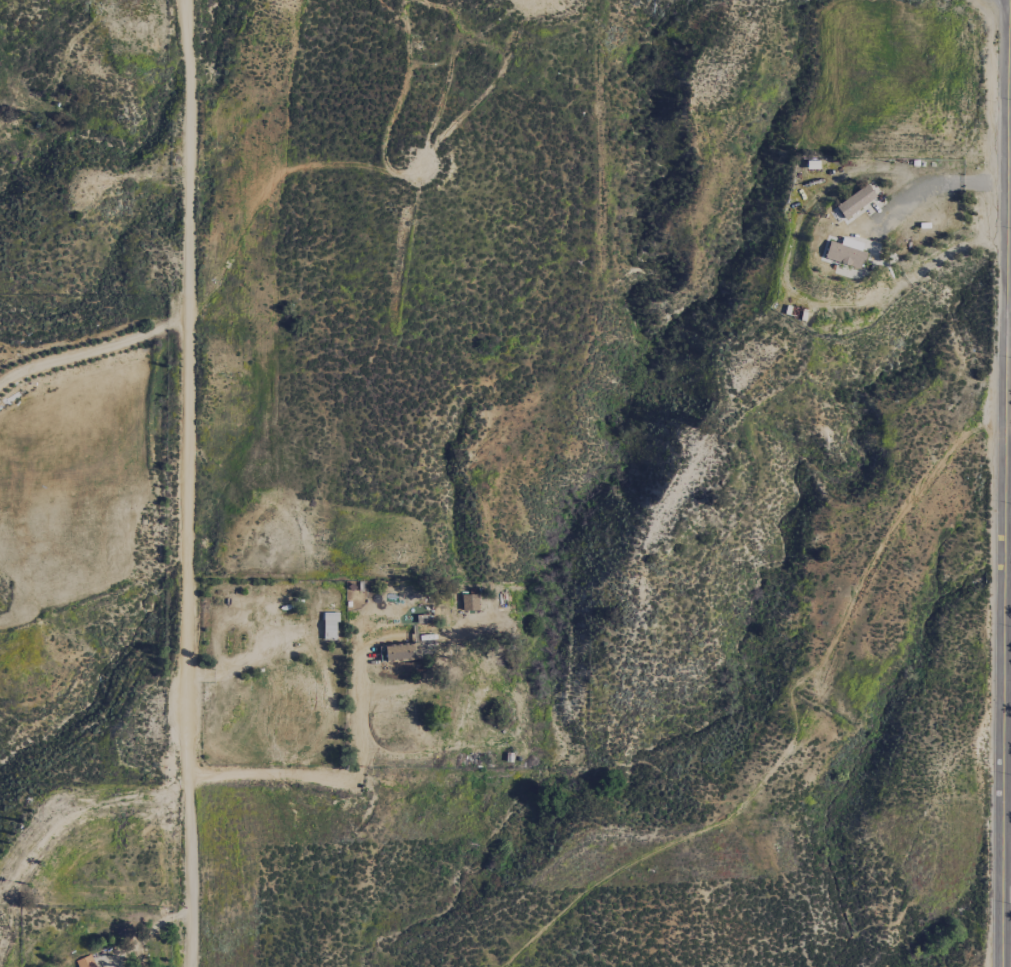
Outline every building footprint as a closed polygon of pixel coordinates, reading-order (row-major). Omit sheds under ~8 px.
[(844,219),(875,196),(866,183),(834,207),(844,219)] [(859,269),(865,251),(829,240),(823,258),(859,269)] [(462,610),(478,610),(477,594),(461,594),(462,610)] [(324,640),(337,639),(336,612),(323,613),(324,640)] [(385,662),(420,658),(419,642),(384,645),(385,662)] [(77,966),(97,966),(93,954),(74,960),(77,966)]
